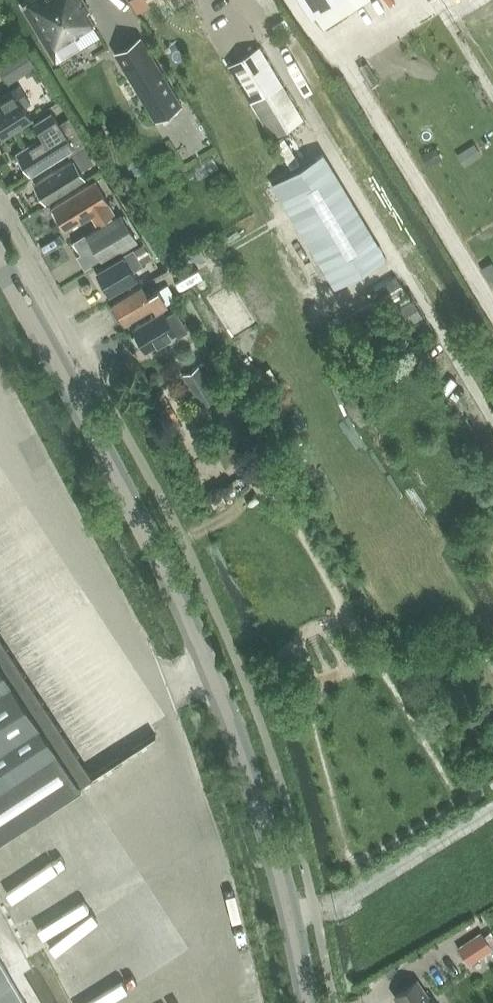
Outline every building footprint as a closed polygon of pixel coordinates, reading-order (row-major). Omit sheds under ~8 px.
[(22,7),(50,52),(56,62),(72,52),(66,42),(95,25),(87,12),(89,10),(83,0),(33,0),(22,7)] [(331,0),(301,0),(310,13),(314,11),(331,0)] [(116,55),(157,123),(183,107),(142,39),(116,55)] [(230,66),(275,140),(305,121),(260,47),(230,66)] [(291,48),(281,52),(292,75),(302,71),(291,48)] [(3,137),(33,118),(25,107),(30,104),(19,85),(0,97),(0,133),(3,137)] [(35,123),(43,136),(17,152),(30,174),(74,147),(53,112),(35,123)] [(313,137),(261,168),(323,271),(374,240),(313,137)] [(73,159),(37,181),(35,181),(47,200),(48,199),(85,176),(81,171),(95,162),(85,146),(71,155),(73,159)] [(54,205),(67,227),(91,212),(97,221),(115,210),(96,179),(54,205)] [(121,213),(88,234),(104,261),(138,241),(121,213)] [(97,269),(110,293),(139,277),(134,269),(143,264),(134,248),(97,269)] [(232,338),(256,323),(230,283),(207,297),(232,338)] [(153,304),(157,309),(176,298),(169,285),(161,289),(160,288),(150,293),(144,284),(115,301),(117,304),(112,307),(119,320),(125,317),(126,320),(153,304)] [(137,333),(134,335),(140,345),(142,343),(147,350),(177,332),(179,335),(189,329),(176,309),(167,315),(164,310),(134,328),(137,333)] [(184,373),(200,400),(216,390),(200,363),(184,373)] [(58,626),(81,662),(103,648),(81,612),(58,626)] [(91,778),(0,639),(0,838),(91,778)] [(459,948),(470,965),(492,951),(492,950),(481,933),(459,948)] [(33,998),(26,1002),(0,958),(0,1002),(36,1002),(33,998)] [(426,999),(428,998),(415,980),(393,996),(398,1002),(429,1002),(426,999)]
